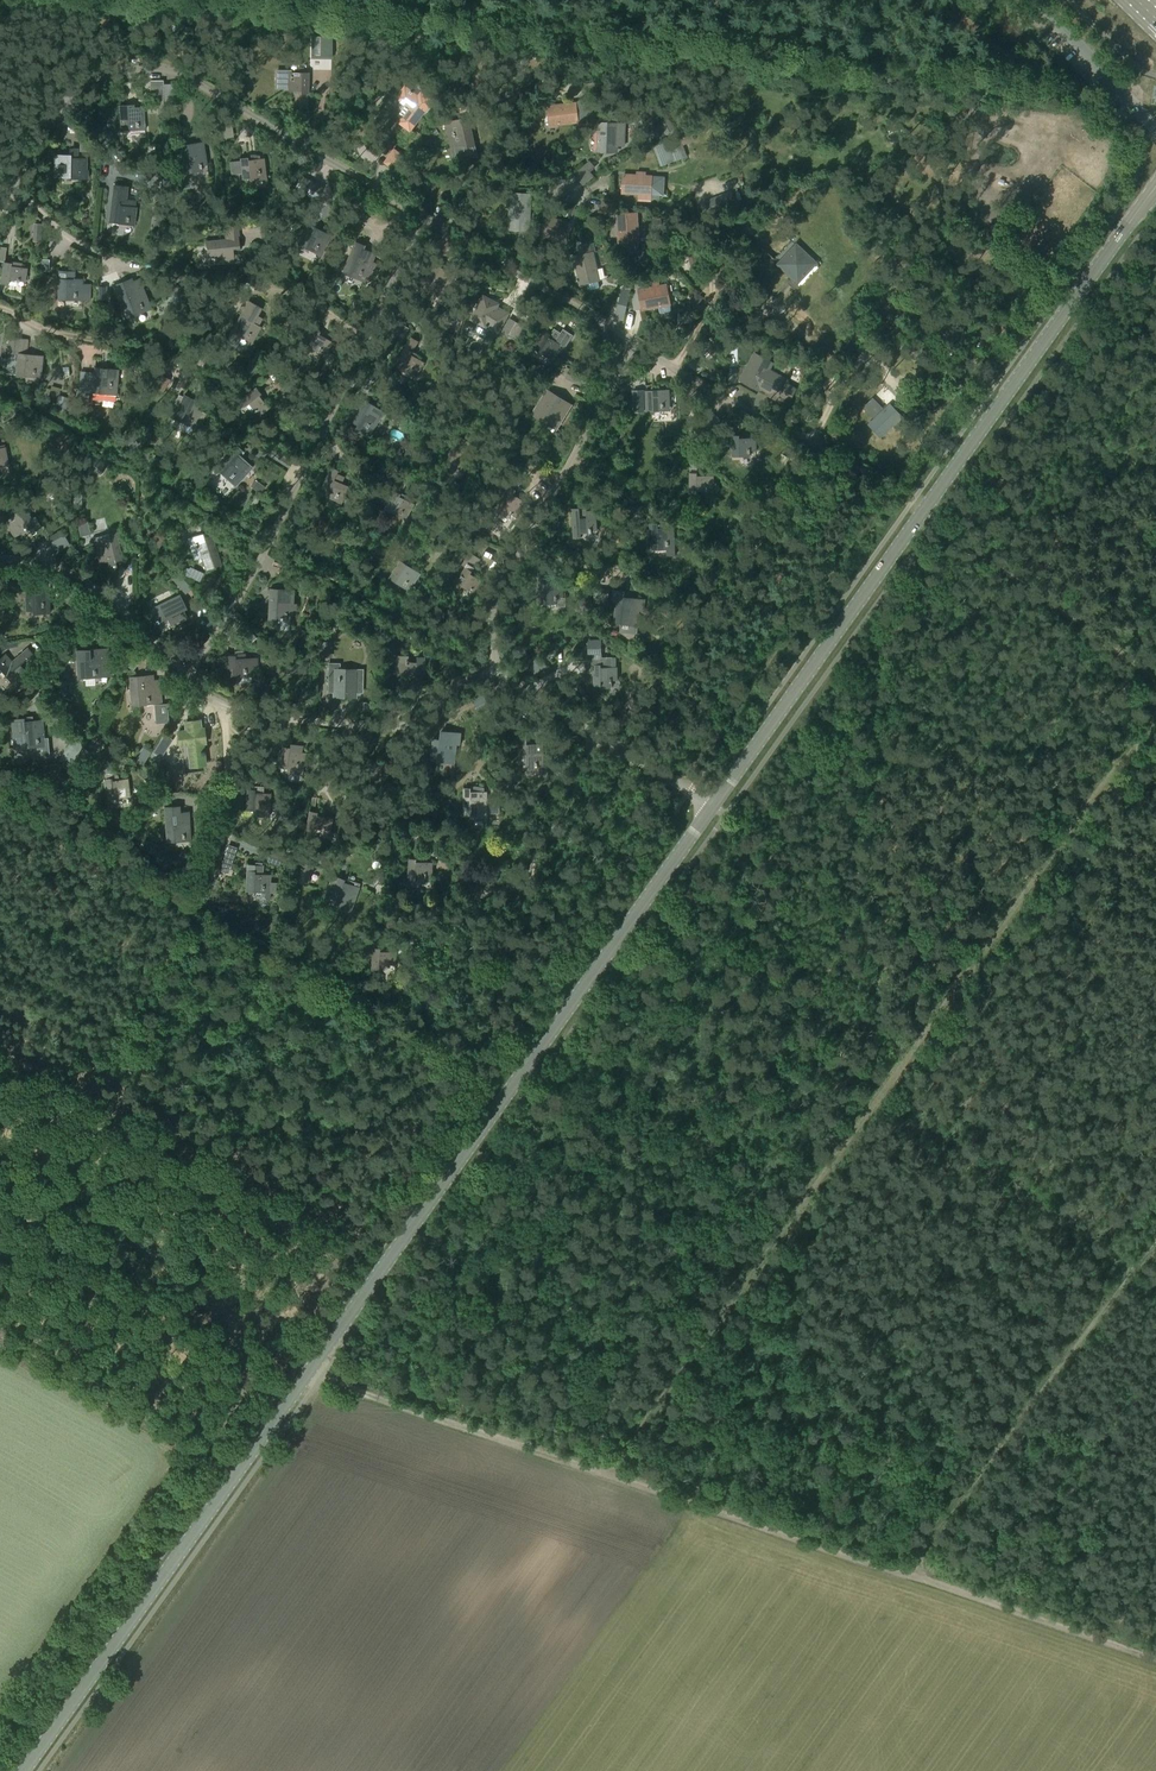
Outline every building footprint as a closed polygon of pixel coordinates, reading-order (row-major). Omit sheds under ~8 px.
[(606,79),(619,80),(621,70),(607,68),(606,79)] [(286,72),(277,71),(276,88),(285,88),(285,90),(301,90),(301,93),(309,93),(309,72),(301,72),(301,75),(291,75),(291,77),(286,77),(286,72)] [(151,80),(151,94),(164,94),(163,80),(151,80)] [(181,83),(165,84),(165,100),(181,100),(181,83)] [(402,107),(408,112),(400,121),(411,130),(420,117),(416,114),(428,98),(415,88),(412,92),(406,87),(398,98),(405,103),(402,107)] [(309,93),(301,93),(301,108),(308,108),(309,93)] [(549,107),(551,124),(578,121),(597,109),(588,96),(576,103),(571,104),(570,100),(565,101),(565,105),(549,107)] [(944,115),(958,115),(958,101),(944,101),(944,115)] [(138,129),(138,126),(145,126),(144,106),(134,107),(134,104),(120,105),(121,131),(138,129)] [(452,148),(465,145),(467,155),(476,153),(474,146),(476,146),(470,119),(463,120),(463,118),(446,122),(452,148)] [(618,123),(618,119),(600,118),(599,151),(616,151),(617,145),(624,145),(625,124),(618,123)] [(675,130),(670,122),(660,127),(665,136),(675,130)] [(435,126),(430,130),(434,135),(439,132),(435,126)] [(665,136),(660,127),(651,133),(656,141),(665,136)] [(687,155),(680,137),(668,141),(674,160),(687,155)] [(200,165),(207,164),(204,141),(180,144),(185,173),(201,171),(200,165)] [(80,142),(79,151),(91,151),(92,143),(80,142)] [(660,165),(672,160),(665,142),(653,147),(660,165)] [(387,162),(394,167),(403,156),(395,150),(387,162)] [(55,176),(77,176),(77,178),(87,178),(88,171),(86,171),(86,158),(78,158),(78,153),(70,153),(70,155),(55,154),(55,176)] [(243,179),(250,178),(250,180),(267,178),(264,158),(260,158),(259,155),(248,157),(240,158),(243,179)] [(584,166),(588,171),(594,165),(590,161),(584,166)] [(161,168),(149,167),(148,180),(148,187),(160,187),(161,168)] [(623,192),(639,193),(639,199),(651,199),(651,195),(663,196),(664,177),(652,176),(645,176),(646,172),(639,172),(639,175),(624,174),(624,178),(621,179),(621,188),(623,189),(623,192)] [(310,180),(301,175),(295,187),(304,192),(310,180)] [(110,222),(127,224),(127,219),(134,219),(136,206),(130,206),(131,199),(124,198),(125,185),(115,184),(110,222)] [(730,192),(705,202),(709,213),(734,204),(730,192)] [(511,210),(510,229),(529,231),(531,194),(513,193),(512,210),(511,210)] [(236,204),(229,197),(223,203),(230,210),(236,204)] [(597,213),(612,218),(615,206),(601,201),(597,213)] [(619,214),(620,242),(638,241),(636,213),(619,214)] [(589,215),(585,214),(582,216),(581,220),(583,223),(587,224),(590,222),(591,218),(589,215)] [(536,232),(567,241),(570,233),(574,234),(578,221),(569,218),(568,223),(541,215),(536,232)] [(42,225),(34,223),(33,230),(41,232),(42,225)] [(225,231),(226,239),(206,241),(208,258),(211,257),(211,258),(213,258),(214,264),(235,262),(234,253),(231,253),(230,249),(240,248),(237,224),(218,226),(219,232),(225,231)] [(323,250),(329,238),(308,227),(299,243),(306,247),(307,244),(317,249),(317,247),(323,250)] [(774,259),(802,285),(814,273),(800,259),(805,252),(792,240),(774,259)] [(374,257),(362,252),(365,245),(355,241),(343,271),(359,277),(361,272),(375,277),(380,264),(373,261),(374,257)] [(578,273),(580,284),(589,282),(591,290),(600,288),(593,253),(596,252),(594,242),(580,246),(582,255),(571,257),(573,265),(577,264),(579,272),(578,273)] [(698,266),(696,254),(689,255),(691,268),(698,266)] [(49,270),(49,259),(41,259),(41,270),(49,270)] [(1,282),(8,284),(9,280),(19,282),(19,280),(25,281),(27,268),(20,267),(21,262),(11,261),(11,262),(4,261),(1,282)] [(66,276),(59,276),(58,299),(66,299),(66,296),(76,296),(76,294),(82,295),(82,300),(90,300),(90,283),(83,283),(83,278),(75,278),(75,272),(71,272),(71,270),(66,270),(66,276)] [(659,305),(660,312),(662,314),(670,312),(672,310),(670,303),(668,292),(670,291),(669,285),(661,287),(660,282),(654,283),(655,288),(646,290),(644,279),(637,280),(633,295),(636,310),(659,305)] [(141,305),(148,302),(140,282),(133,284),(132,281),(124,285),(123,282),(114,285),(121,303),(122,303),(127,316),(143,310),(141,305)] [(98,286),(98,300),(106,300),(106,287),(98,286)] [(619,302),(628,304),(632,288),(623,286),(619,302)] [(195,299),(212,309),(219,296),(202,287),(195,299)] [(174,294),(175,312),(184,311),(184,294),(174,294)] [(485,327),(487,328),(488,327),(498,332),(509,313),(491,303),(493,300),(485,296),(480,305),(477,303),(474,309),(476,311),(472,319),(486,326),(485,327)] [(261,326),(259,325),(261,321),(257,319),(263,308),(255,304),(249,300),(231,331),(252,342),(261,326)] [(397,332),(405,337),(411,327),(395,317),(386,332),(394,336),(397,332)] [(509,334),(519,340),(526,327),(516,321),(509,334)] [(303,346),(309,350),(311,347),(320,352),(321,350),(326,353),(333,342),(319,333),(320,331),(313,327),(303,346)] [(533,348),(540,352),(543,348),(556,356),(569,337),(561,332),(558,338),(545,330),(533,348)] [(28,338),(9,336),(7,353),(18,354),(16,374),(40,377),(42,355),(27,354),(28,338)] [(395,366),(402,370),(403,367),(412,372),(413,370),(418,373),(425,362),(411,354),(418,343),(411,338),(395,366)] [(672,352),(676,345),(668,341),(664,348),(672,352)] [(784,383),(786,379),(768,370),(772,363),(762,358),(748,382),(759,388),(760,386),(777,396),(778,394),(789,399),(795,389),(784,383)] [(580,370),(586,373),(591,362),(585,359),(580,370)] [(102,370),(103,367),(95,367),(93,393),(116,395),(118,372),(102,370)] [(567,377),(581,384),(585,375),(571,369),(567,377)] [(164,384),(155,379),(147,391),(157,396),(164,384)] [(259,395),(261,393),(256,387),(239,400),(244,406),(247,404),(253,412),(255,411),(258,416),(269,408),(259,395)] [(653,411),(654,421),(677,420),(676,405),(670,405),(670,389),(646,390),(647,412),(653,411)] [(533,414),(557,429),(572,405),(548,390),(533,414)] [(173,418),(194,428),(197,423),(201,425),(207,413),(192,406),(194,404),(189,402),(191,397),(184,394),(173,418)] [(884,407),(873,396),(863,406),(874,417),(884,407)] [(356,430),(368,438),(384,411),(364,399),(361,404),(354,399),(341,419),(349,424),(351,421),(358,426),(356,430)] [(892,403),(869,424),(880,436),(903,414),(892,403)] [(644,404),(636,404),(636,412),(644,411),(644,404)] [(901,417),(897,421),(902,426),(906,422),(901,417)] [(919,422),(912,433),(918,437),(925,426),(919,422)] [(466,454),(473,443),(459,435),(441,466),(455,475),(458,470),(464,474),(471,462),(461,457),(464,453),(466,454)] [(732,435),(733,456),(750,456),(750,451),(756,451),(756,437),(740,438),(740,435),(732,435)] [(125,439),(130,448),(137,445),(132,436),(125,439)] [(236,445),(216,468),(228,479),(230,477),(231,477),(233,476),(239,481),(235,485),(236,486),(249,471),(246,469),(249,467),(239,458),(244,452),(236,445)] [(77,456),(100,472),(107,463),(84,447),(77,456)] [(706,490),(706,500),(714,500),(714,475),(698,475),(698,457),(690,457),(690,494),(698,494),(698,490),(706,490)] [(334,479),(336,474),(338,470),(331,466),(319,493),(341,503),(348,486),(341,483),(334,479)] [(343,478),(336,474),(334,479),(341,483),(343,478)] [(408,479),(401,476),(396,486),(403,489),(408,479)] [(256,480),(252,487),(261,494),(266,487),(256,480)] [(494,509),(501,513),(508,518),(510,516),(511,516),(512,515),(517,518),(527,503),(514,494),(517,490),(510,486),(494,509)] [(405,498),(406,495),(402,492),(401,493),(395,490),(385,509),(392,512),(394,509),(403,514),(403,512),(409,515),(415,503),(405,498)] [(73,506),(81,506),(81,493),(73,493),(73,506)] [(250,503),(255,506),(259,498),(254,495),(250,503)] [(5,521),(14,536),(28,528),(31,533),(42,527),(33,511),(29,514),(23,504),(16,508),(18,511),(9,516),(10,518),(5,521)] [(572,509),(572,516),(574,537),(582,536),(581,533),(592,532),(591,530),(597,530),(596,510),(580,511),(580,508),(572,509)] [(659,543),(675,543),(675,530),(659,530),(658,527),(651,528),(651,549),(659,549),(659,543)] [(116,532),(108,533),(93,537),(99,562),(114,558),(115,561),(123,559),(116,532)] [(191,547),(190,547),(195,559),(202,557),(206,570),(221,564),(211,534),(204,537),(203,533),(188,538),(191,547)] [(143,535),(139,541),(145,546),(150,539),(143,535)] [(401,560),(408,564),(415,553),(409,549),(401,560)] [(406,566),(408,564),(401,560),(390,578),(396,582),(398,579),(406,585),(408,583),(412,586),(420,575),(406,566)] [(485,582),(471,573),(473,571),(466,566),(454,584),(461,588),(463,586),(471,591),(472,590),(477,593),(485,582)] [(539,567),(540,603),(557,603),(557,598),(564,598),(564,581),(556,581),(556,575),(547,575),(547,567),(539,567)] [(172,579),(179,586),(186,580),(179,573),(172,579)] [(633,581),(645,588),(649,583),(637,574),(633,581)] [(0,578),(0,593),(1,590),(5,591),(8,579),(0,578)] [(32,583),(32,589),(25,589),(26,610),(33,610),(33,613),(50,613),(49,583),(32,583)] [(268,619),(276,619),(276,616),(286,616),(286,614),(292,615),(293,609),(296,610),(296,603),(293,603),(294,590),(270,588),(268,619)] [(597,602),(609,603),(611,589),(599,588),(597,602)] [(620,623),(620,624),(639,626),(640,620),(638,620),(639,611),(644,612),(646,599),(625,596),(625,591),(614,589),(612,602),(616,602),(613,622),(620,623)] [(150,609),(157,623),(167,618),(170,624),(174,623),(175,624),(188,618),(184,609),(187,608),(180,594),(170,599),(172,603),(163,607),(161,604),(150,609)] [(578,611),(577,620),(585,620),(586,612),(578,611)] [(100,617),(93,623),(99,629),(106,624),(100,617)] [(331,641),(321,641),(321,656),(330,656),(331,641)] [(602,641),(588,641),(588,654),(602,654),(602,641)] [(126,655),(126,646),(114,646),(114,655),(126,655)] [(1,670),(6,676),(10,673),(20,685),(30,676),(20,664),(33,653),(27,647),(12,660),(5,653),(0,657),(0,671),(1,670)] [(96,672),(109,671),(108,650),(101,650),(100,648),(77,650),(79,678),(97,677),(96,672)] [(228,655),(228,676),(236,676),(236,674),(245,674),(245,672),(246,672),(246,671),(252,670),(252,667),(258,667),(258,659),(252,659),(251,657),(243,657),(243,653),(235,653),(235,655),(228,655)] [(528,662),(535,672),(546,665),(539,655),(528,662)] [(417,677),(425,678),(426,656),(418,656),(418,661),(402,661),(401,674),(417,675),(417,677)] [(594,658),(594,685),(601,685),(601,692),(618,692),(618,666),(602,667),(601,658),(594,658)] [(339,664),(329,663),(328,691),(338,691),(338,696),(355,697),(356,692),(362,692),(362,674),(356,674),(356,669),(339,669),(339,664)] [(290,666),(290,674),(298,675),(298,667),(290,666)] [(149,701),(149,699),(155,698),(155,703),(162,703),(160,679),(154,680),(153,674),(129,676),(132,705),(139,705),(139,701),(149,701)] [(57,696),(66,696),(67,680),(58,679),(57,696)] [(157,724),(170,723),(168,704),(155,705),(157,724)] [(403,704),(393,705),(393,713),(403,713),(403,704)] [(11,719),(14,748),(38,746),(37,741),(45,740),(43,719),(25,721),(24,718),(11,719)] [(190,752),(189,747),(205,745),(204,732),(188,734),(187,731),(180,732),(182,753),(190,752)] [(431,759),(439,760),(448,761),(448,756),(456,757),(457,744),(460,744),(461,733),(442,731),(441,739),(434,738),(431,759)] [(164,733),(161,739),(169,744),(172,739),(164,733)] [(537,764),(544,764),(544,750),(535,751),(535,744),(528,745),(527,734),(520,734),(520,748),(520,770),(537,769),(537,764)] [(60,758),(71,764),(85,742),(73,735),(60,758)] [(252,743),(244,736),(238,742),(246,749),(252,743)] [(290,743),(290,747),(282,746),(279,767),(286,768),(286,771),(302,774),(305,752),(301,751),(302,745),(290,743)] [(135,760),(142,764),(150,751),(143,747),(135,760)] [(75,765),(82,770),(93,754),(86,749),(75,765)] [(74,768),(64,785),(75,792),(85,775),(74,768)] [(114,798),(114,795),(122,794),(121,792),(129,791),(128,778),(112,780),(111,772),(103,773),(106,799),(114,798)] [(246,809),(253,810),(253,815),(269,816),(271,793),(263,792),(264,786),(255,785),(254,789),(247,788),(246,809)] [(463,787),(464,815),(472,815),(472,817),(487,817),(487,812),(499,812),(499,799),(487,799),(487,791),(484,791),(484,787),(463,787)] [(175,806),(164,807),(167,842),(191,840),(188,808),(175,809),(175,806)] [(305,831),(313,833),(314,827),(330,831),(332,818),(316,814),(317,812),(309,810),(305,831)] [(225,844),(221,870),(230,872),(234,846),(225,844)] [(433,862),(417,861),(417,858),(409,858),(409,879),(416,879),(416,874),(433,875),(433,862)] [(312,866),(300,862),(294,880),(306,884),(312,866)] [(263,873),(263,865),(247,864),(246,891),(276,892),(276,882),(270,882),(271,874),(263,873)] [(330,897),(338,900),(339,895),(355,900),(359,887),(343,882),(344,880),(337,877),(330,897)] [(371,968),(379,969),(379,964),(395,964),(396,951),(380,950),(380,948),(372,947),(371,968)]
